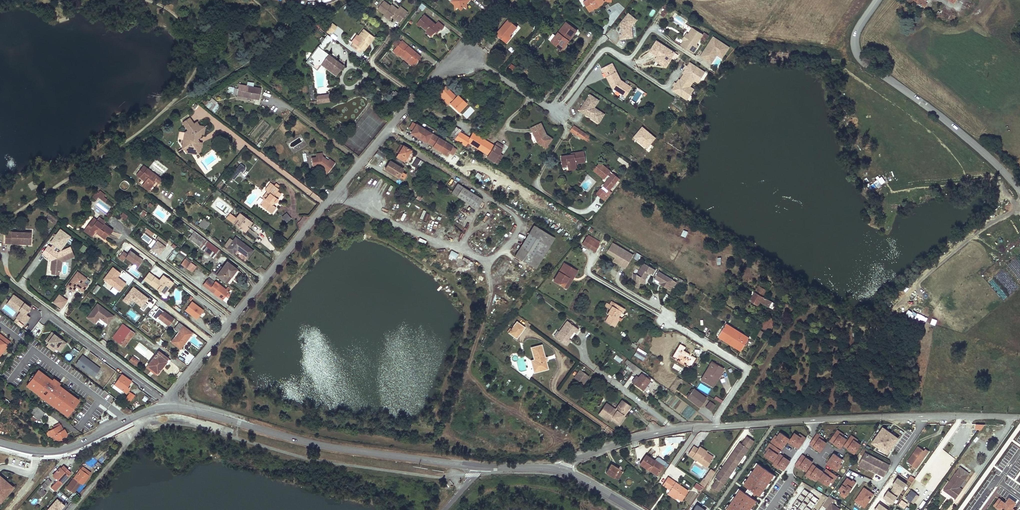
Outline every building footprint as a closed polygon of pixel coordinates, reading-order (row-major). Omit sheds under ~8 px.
[(586,2),(591,12),(596,9),(597,9),(599,9),(600,8),(601,7),(602,6),(602,5),(603,4),(604,4),(605,3),(605,1),(613,2),(613,0),(589,0),(586,2)] [(926,0),(914,0),(915,1),(913,5),(919,10),(922,5),(925,7),(927,3),(925,2),(927,1),(926,0)] [(384,16),(391,21),(392,19),(394,21),(395,21),(399,24),(407,13),(400,8),(399,10),(397,12),(391,8),(384,2),(378,11),(384,16)] [(621,39),(631,38),(631,34),(633,33),(633,26),(638,20),(629,13),(621,23),(623,24),(623,26),(622,26),(623,34),(621,34),(621,39)] [(427,31),(433,36),(435,33),(439,28),(441,30),(442,30),(445,27),(438,22),(437,24),(429,18),(427,19),(424,16),(417,25),(420,27),(421,26),(427,31)] [(496,34),(500,37),(503,33),(508,37),(509,35),(511,37),(519,28),(509,20),(496,34)] [(327,30),(332,34),(337,26),(332,23),(327,30)] [(577,31),(566,23),(552,41),(562,50),(566,45),(564,43),(571,34),(573,36),(577,31)] [(693,32),(689,39),(686,44),(699,51),(703,44),(700,43),(706,32),(696,26),(693,32)] [(366,44),(371,37),(364,31),(359,38),(361,40),(356,46),(354,44),(351,48),(359,54),(361,51),(363,52),(369,46),(366,44)] [(503,33),(500,37),(507,44),(512,37),(511,37),(509,35),(508,37),(503,33)] [(333,39),(327,35),(321,43),(327,47),(333,39)] [(720,37),(709,52),(714,56),(711,60),(717,64),(720,59),(718,58),(722,53),(720,52),(722,49),(726,52),(728,52),(731,54),(736,48),(720,37)] [(676,48),(662,38),(655,48),(660,51),(657,55),(667,62),(673,53),(676,48)] [(415,60),(419,55),(409,46),(402,41),(400,44),(395,50),(401,55),(402,54),(413,63),(415,60)] [(321,65),(325,64),(338,74),(344,66),(324,51),(318,47),(311,57),(313,59),(314,66),(321,65)] [(718,58),(720,59),(723,55),(728,58),(731,54),(728,52),(726,52),(722,49),(720,52),(722,53),(718,58)] [(605,71),(615,65),(612,61),(602,67),(604,71),(605,71)] [(338,74),(325,64),(321,65),(336,77),(338,74)] [(676,92),(692,102),(698,91),(694,88),(698,82),(702,84),(709,74),(694,64),(690,71),(687,75),(689,76),(684,82),(683,81),(681,85),(679,88),(676,92)] [(519,70),(512,65),(509,70),(517,75),(519,70)] [(624,92),(630,83),(622,78),(617,70),(615,65),(605,71),(612,83),(613,83),(617,86),(616,87),(624,92)] [(633,85),(630,83),(624,92),(627,94),(633,85)] [(238,96),(260,100),(262,89),(240,85),(238,96)] [(463,101),(457,95),(456,97),(447,88),(441,95),(450,103),(459,112),(466,104),(463,101)] [(599,100),(590,94),(580,110),(596,120),(601,111),(594,107),(599,100)] [(448,105),(450,103),(441,95),(439,97),(448,105)] [(206,99),(202,104),(212,112),(216,107),(210,101),(209,102),(206,99)] [(601,111),(596,120),(599,122),(604,113),(601,111)] [(190,132),(187,134),(189,137),(187,140),(185,141),(186,143),(187,146),(184,148),(187,153),(191,151),(197,152),(198,147),(202,147),(203,144),(200,144),(197,140),(201,138),(202,135),(205,136),(207,131),(204,126),(202,126),(199,126),(198,123),(195,125),(192,119),(184,123),(190,132)] [(427,143),(433,134),(417,125),(412,134),(427,143)] [(546,148),(552,138),(546,135),(539,125),(530,131),(537,143),(546,148)] [(469,142),(479,148),(484,139),(474,133),(471,138),(460,132),(461,130),(454,126),(449,135),(466,146),(469,142)] [(587,142),(590,136),(574,126),(570,131),(587,142)] [(448,156),(454,147),(439,138),(433,147),(448,156)] [(484,139),(479,148),(489,155),(487,158),(494,162),(500,154),(503,148),(496,143),(495,146),(484,139)] [(410,151),(403,147),(399,153),(397,157),(404,162),(410,151)] [(384,156),(379,152),(375,156),(381,161),(384,156)] [(568,167),(577,166),(577,163),(586,162),(585,152),(572,153),(572,156),(562,157),(563,166),(568,166),(568,167)] [(504,156),(500,154),(494,162),(498,165),(504,156)] [(322,156),(314,157),(310,158),(310,167),(318,166),(321,168),(321,171),(326,175),(334,164),(329,159),(328,161),(322,156)] [(421,160),(417,158),(412,166),(416,169),(421,160)] [(403,170),(390,162),(385,170),(398,178),(403,170)] [(610,191),(620,179),(601,163),(596,169),(599,172),(598,173),(605,179),(609,175),(611,177),(610,179),(611,180),(608,184),(607,183),(604,186),(610,191)] [(239,164),(227,179),(230,181),(233,177),(234,178),(243,167),(239,164)] [(160,183),(162,181),(144,166),(137,176),(145,182),(143,185),(150,190),(155,184),(154,182),(156,180),(160,183)] [(873,181),(876,187),(885,182),(882,176),(873,181)] [(274,202),(275,202),(276,203),(277,203),(278,202),(278,201),(278,200),(277,199),(281,194),(277,191),(278,189),(270,183),(266,189),(267,191),(262,198),(263,199),(259,204),(260,205),(262,207),(271,214),(276,208),(272,205),(274,202)] [(458,184),(453,193),(476,208),(481,200),(458,184)] [(608,194),(602,189),(598,194),(603,199),(608,194)] [(104,202),(106,199),(97,192),(93,198),(96,200),(98,197),(104,202)] [(420,219),(427,222),(430,213),(423,211),(420,219)] [(281,217),(286,223),(291,218),(286,212),(281,217)] [(227,220),(235,226),(238,221),(236,219),(231,214),(227,220)] [(238,221),(235,226),(246,234),(249,229),(247,227),(251,222),(240,214),(236,219),(238,221)] [(204,230),(210,223),(203,218),(198,225),(204,230)] [(89,232),(94,236),(98,230),(102,233),(101,234),(106,238),(109,235),(110,235),(113,231),(104,224),(104,225),(98,221),(94,225),(91,222),(87,227),(91,229),(89,232)] [(535,225),(516,256),(537,268),(556,237),(535,225)] [(92,238),(94,236),(89,232),(91,229),(87,227),(83,231),(92,238)] [(50,243),(57,248),(59,250),(69,237),(60,230),(50,243)] [(220,250),(194,231),(188,239),(214,258),(220,250)] [(5,245),(31,245),(30,233),(5,233),(5,245)] [(588,235),(586,237),(598,244),(599,242),(588,235)] [(153,239),(148,247),(160,255),(168,243),(158,236),(155,240),(153,239)] [(598,244),(586,237),(582,244),(594,251),(598,244)] [(227,249),(232,253),(236,248),(247,257),(252,250),(236,238),(227,249)] [(614,258),(612,261),(626,269),(634,254),(612,242),(606,253),(614,258)] [(46,256),(52,248),(49,246),(43,254),(46,256)] [(61,262),(74,258),(71,248),(58,253),(55,250),(57,248),(54,246),(52,248),(46,256),(53,261),(52,263),(50,269),(51,271),(58,273),(60,271),(61,262)] [(172,261),(177,251),(173,249),(168,259),(172,261)] [(125,258),(137,267),(143,259),(130,250),(127,253),(123,250),(118,258),(122,261),(125,258)] [(451,250),(449,255),(455,259),(458,253),(451,250)] [(191,264),(186,260),(182,266),(187,269),(191,264)] [(217,275),(216,276),(221,279),(224,282),(229,275),(231,277),(237,269),(227,261),(217,275)] [(570,275),(574,277),(577,271),(564,263),(554,280),(564,286),(570,275)] [(647,284),(647,277),(650,273),(653,275),(656,270),(645,263),(638,274),(635,274),(635,281),(638,281),(637,287),(642,287),(642,283),(647,284)] [(112,266),(103,279),(120,292),(126,283),(118,277),(121,273),(112,266)] [(144,279),(150,284),(156,277),(150,272),(144,279)] [(662,283),(667,276),(659,272),(655,278),(662,283)] [(88,279),(79,273),(68,287),(74,292),(78,287),(84,292),(89,286),(85,283),(88,279)] [(567,288),(574,277),(570,275),(564,286),(567,288)] [(669,287),(673,280),(667,276),(662,283),(661,285),(668,289),(669,287)] [(156,277),(150,284),(161,293),(165,289),(167,291),(174,283),(166,277),(162,282),(160,280),(156,277)] [(206,280),(202,285),(222,300),(230,289),(227,287),(225,290),(215,282),(213,285),(206,280)] [(759,285),(768,291),(771,287),(761,281),(759,285)] [(756,289),(766,295),(768,291),(759,285),(756,289)] [(101,288),(98,286),(93,292),(96,295),(101,288)] [(144,310),(148,304),(145,302),(149,298),(132,286),(122,300),(131,307),(134,303),(144,310)] [(765,297),(766,295),(756,289),(755,291),(754,290),(750,295),(752,296),(750,299),(759,304),(761,301),(773,308),(776,303),(765,297)] [(6,305),(17,313),(13,319),(24,326),(30,317),(26,314),(31,307),(13,294),(6,305)] [(68,301),(61,295),(55,303),(62,309),(68,301)] [(184,310),(197,319),(204,310),(191,301),(184,310)] [(106,323),(112,316),(96,304),(86,317),(91,321),(93,318),(96,320),(98,317),(99,317),(100,317),(101,318),(100,319),(106,323)] [(616,319),(621,312),(622,313),(624,310),(615,304),(613,307),(611,306),(607,314),(608,315),(604,322),(614,327),(618,320),(616,319)] [(159,308),(153,316),(156,319),(157,317),(168,325),(173,318),(159,308)] [(776,322),(767,317),(761,327),(770,333),(776,322)] [(524,326),(516,320),(507,331),(515,337),(524,326)] [(567,321),(555,337),(563,344),(568,338),(573,331),(575,333),(578,329),(572,324),(572,323),(570,321),(569,322),(567,321)] [(171,342),(180,349),(192,333),(179,323),(174,329),(179,332),(171,342)] [(131,330),(123,324),(112,338),(120,344),(131,330)] [(718,337),(730,344),(731,342),(743,349),(749,338),(741,333),(739,335),(732,331),(733,328),(726,324),(718,337)] [(50,332),(45,341),(48,343),(46,345),(60,354),(67,342),(50,332)] [(542,345),(531,347),(534,359),(537,372),(548,369),(542,345)] [(73,348),(70,354),(76,356),(78,350),(73,348)] [(637,349),(636,351),(646,358),(648,355),(637,349)] [(148,366),(158,373),(168,359),(158,352),(148,366)] [(636,352),(634,355),(643,361),(645,357),(636,352)] [(619,363),(622,359),(616,354),(613,358),(619,363)] [(96,380),(103,371),(82,355),(75,364),(96,380)] [(132,355),(128,361),(135,366),(139,360),(132,355)] [(623,365),(627,368),(638,377),(634,383),(644,390),(653,378),(631,362),(627,359),(623,365)] [(713,362),(702,379),(710,385),(716,375),(719,377),(723,369),(713,362)] [(156,375),(158,373),(148,366),(146,368),(156,375)] [(67,417),(80,399),(37,369),(25,387),(67,417)] [(589,375),(579,369),(576,374),(586,381),(589,375)] [(586,381),(576,374),(574,378),(584,384),(586,381)] [(122,375),(114,384),(126,393),(129,388),(127,387),(131,382),(122,375)] [(687,398),(700,408),(706,399),(693,389),(687,398)] [(129,391),(125,398),(130,402),(135,395),(129,391)] [(605,403),(599,412),(608,418),(608,419),(611,420),(613,417),(618,421),(622,415),(623,416),(630,405),(621,400),(615,409),(605,403)] [(709,401),(705,407),(711,411),(715,405),(709,401)] [(33,416),(37,419),(39,420),(45,413),(34,405),(31,408),(33,410),(36,412),(33,416)] [(608,418),(599,412),(598,414),(607,420),(608,419),(608,418)] [(625,417),(623,416),(622,415),(618,421),(613,417),(611,420),(619,425),(625,417)] [(63,430),(61,425),(55,428),(49,431),(52,436),(55,435),(56,439),(57,440),(58,439),(67,435),(65,429),(63,430)] [(887,456),(900,438),(883,426),(871,444),(887,456)] [(836,430),(829,441),(841,448),(842,446),(855,454),(862,444),(854,440),(856,438),(851,435),(849,438),(836,430)] [(806,439),(795,431),(788,442),(799,450),(806,439)] [(778,436),(775,435),(765,450),(766,451),(762,457),(785,472),(792,461),(780,453),(790,438),(780,432),(778,436)] [(817,433),(808,445),(820,453),(829,442),(817,433)] [(719,489),(748,445),(741,441),(739,445),(737,444),(726,459),(727,460),(724,465),(723,464),(713,479),(715,481),(712,485),(719,489)] [(704,455),(705,453),(705,452),(699,448),(697,450),(693,447),(688,454),(706,467),(711,460),(704,455)] [(916,468),(923,460),(922,454),(923,451),(918,447),(907,462),(916,468)] [(834,452),(826,463),(837,471),(845,459),(834,452)] [(890,465),(865,453),(861,462),(869,467),(869,468),(884,476),(890,465)] [(803,454),(794,465),(805,473),(813,462),(803,454)] [(640,465),(649,471),(650,468),(658,473),(663,465),(656,461),(655,461),(646,455),(640,465)] [(744,485),(748,488),(746,491),(752,495),(753,492),(761,497),(775,475),(757,463),(744,485)] [(813,464),(805,475),(816,483),(819,478),(824,472),(813,464)] [(925,472),(931,476),(936,467),(930,464),(925,472)] [(611,465),(606,472),(616,480),(622,472),(611,465)] [(63,467),(61,470),(68,476),(70,473),(63,467)] [(82,467),(80,470),(89,476),(91,473),(82,467)] [(968,473),(960,467),(944,491),(957,500),(963,492),(957,488),(968,473)] [(68,476),(61,470),(60,468),(53,475),(58,480),(51,489),(55,492),(69,477),(68,476)] [(824,472),(819,478),(830,487),(839,475),(828,468),(824,472)] [(89,476),(80,470),(68,485),(74,490),(80,482),(83,484),(89,476)] [(0,503),(14,486),(0,475),(0,503)] [(669,492),(677,498),(681,501),(688,491),(668,477),(662,485),(666,488),(669,484),(673,487),(670,490),(669,492)] [(838,491),(848,496),(856,482),(847,477),(838,491)] [(884,499),(894,505),(906,483),(896,477),(884,499)] [(48,479),(42,486),(44,488),(38,493),(40,495),(39,496),(40,497),(42,496),(43,497),(46,494),(43,490),(50,483),(51,485),(52,483),(48,479)] [(719,489),(712,485),(710,488),(717,493),(719,489)] [(854,501),(865,508),(875,494),(864,487),(854,501)] [(800,492),(791,506),(798,509),(812,509),(816,505),(813,503),(817,497),(804,488),(800,492)] [(757,499),(739,489),(727,509),(751,509),(757,499)] [(911,490),(905,498),(914,504),(919,496),(911,490)] [(675,500),(677,498),(669,492),(667,494),(675,500)] [(1005,502),(999,498),(994,506),(1000,509),(1016,509),(1013,507),(1017,502),(1009,496),(1005,502)] [(65,506),(56,498),(47,509),(61,509),(65,506)] [(908,504),(903,501),(899,505),(905,509),(908,504)]
